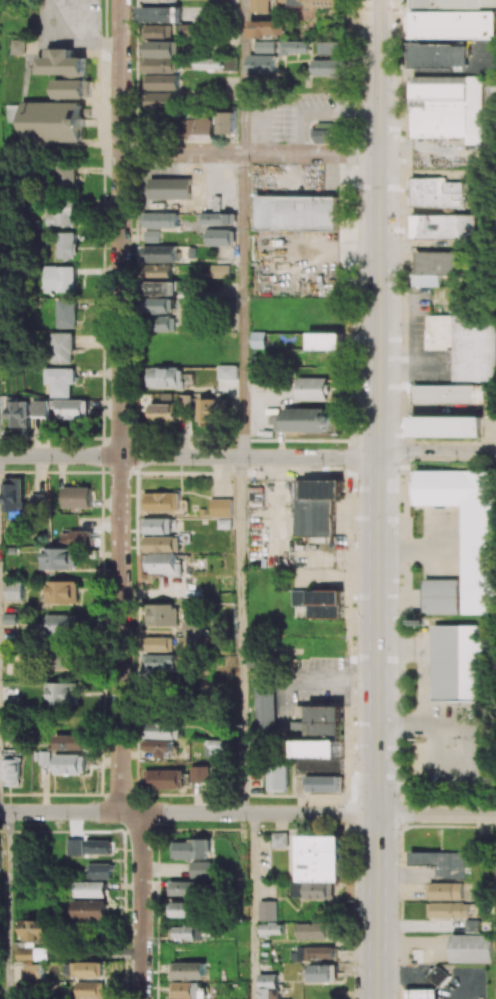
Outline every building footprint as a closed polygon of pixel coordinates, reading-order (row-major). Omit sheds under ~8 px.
[(268,0),(250,0),(250,12),(267,12),(268,0)] [(181,23),(181,7),(141,6),(141,23),(181,23)] [(493,40),(493,12),(411,11),(411,38),(493,40)] [(284,36),(284,20),(250,21),(250,37),(284,36)] [(200,24),(181,24),(180,37),(200,37),(200,24)] [(171,36),(171,25),(148,25),(148,36),(171,36)] [(23,54),(23,39),(8,39),(9,54),(23,54)] [(142,73),(178,73),(178,41),(148,41),(147,58),(142,58),(142,73)] [(274,52),(274,41),(254,42),(255,52),(274,52)] [(280,41),(280,54),(308,54),(309,42),(280,41)] [(344,54),(344,41),(317,43),(318,55),(344,54)] [(411,66),(465,67),(466,45),(412,44),(411,66)] [(37,75),(86,74),(86,57),(73,57),(73,48),(47,48),(47,56),(37,57),(37,75)] [(274,73),(274,54),(248,54),(248,74),(274,73)] [(195,58),(195,70),(223,70),(223,58),(195,58)] [(314,77),(344,76),(343,59),(313,60),(314,77)] [(144,89),(179,90),(179,76),(145,74),(144,89)] [(411,138),(465,138),(465,145),(480,145),(480,76),(411,76),(411,138)] [(90,81),(54,80),(53,98),(90,99),(90,81)] [(82,103),(21,103),(21,141),(84,142),(84,117),(82,117),(82,103)] [(236,112),(219,112),(219,134),(236,134),(236,112)] [(315,144),(339,143),(339,123),(315,123),(315,144)] [(56,165),(56,190),(75,190),(75,165),(56,165)] [(190,178),(149,179),(150,199),(190,198),(190,178)] [(411,178),(411,207),(462,208),(462,182),(445,182),(445,179),(411,178)] [(256,229),(338,229),(338,196),(256,196),(256,229)] [(43,226),(73,225),(72,203),(42,204),(43,226)] [(143,212),(143,228),(177,228),(178,213),(143,212)] [(201,213),(201,224),(236,225),(236,214),(201,213)] [(473,215),(411,214),(411,239),(473,240),(473,215)] [(207,246),(234,246),(234,229),(207,230),(207,246)] [(145,242),(159,242),(160,231),(145,231),(145,242)] [(74,232),(53,233),(54,259),(74,259),(74,232)] [(178,246),(143,246),(143,261),(178,261),(178,246)] [(438,287),(438,275),(455,275),(455,251),(414,252),(415,275),(411,275),(411,287),(438,287)] [(146,276),(171,276),(171,265),(147,264),(146,276)] [(229,278),(230,265),(211,265),(211,278),(229,278)] [(74,266),(40,266),(40,293),(74,293),(74,266)] [(181,281),(147,282),(147,294),(181,294),(181,281)] [(176,298),(147,298),(147,312),(158,312),(158,313),(176,314),(176,298)] [(74,300),(54,301),(55,329),(75,328),(74,300)] [(174,317),(156,316),(156,314),(153,314),(152,331),(173,332),(174,317)] [(493,381),(493,317),(424,317),(424,350),(445,350),(445,371),(451,371),(451,381),(493,381)] [(50,363),(72,364),(73,333),(51,332),(50,363)] [(309,350),(342,350),(343,333),(309,332),(309,350)] [(217,379),(237,380),(237,365),(218,365),(217,379)] [(43,368),(43,384),(49,384),(49,398),(70,398),(70,384),(75,384),(75,368),(43,368)] [(152,368),(152,377),(147,377),(147,388),(184,387),(183,368),(152,368)] [(330,401),(330,378),(296,377),(296,390),(298,390),(298,400),(330,401)] [(411,403),(482,403),(482,386),(411,385),(411,403)] [(88,400),(54,399),(53,409),(57,409),(57,418),(88,419),(88,400)] [(221,426),(221,399),(199,399),(198,425),(221,426)] [(49,401),(8,400),(7,427),(29,428),(29,417),(48,417),(49,401)] [(176,404),(150,404),(149,423),(176,423),(176,404)] [(326,432),(326,425),(333,425),(333,408),(284,409),(284,415),(269,415),(269,424),(275,424),(275,432),(326,432)] [(411,416),(480,417),(480,437),(411,437),(411,416)] [(460,614),(494,614),(495,471),(416,471),(416,505),(461,506),(460,614)] [(24,478),(2,478),(2,511),(23,511),(24,478)] [(294,535),(333,535),(333,499),(342,499),(342,481),(295,480),(294,535)] [(91,487),(62,487),(62,508),(90,508),(91,487)] [(180,511),(180,493),(144,492),(143,510),(180,511)] [(31,510),(45,510),(45,494),(31,493),(31,510)] [(233,517),(232,498),(210,499),(211,518),(233,517)] [(147,534),(172,534),(172,518),(147,518),(147,534)] [(60,544),(92,545),(92,532),(60,531),(60,544)] [(146,537),(147,552),(180,552),(180,536),(146,537)] [(78,570),(77,549),(40,549),(41,571),(78,570)] [(178,553),(152,553),(151,574),(183,575),(183,563),(178,563),(178,553)] [(457,614),(458,580),(425,580),(424,614),(457,614)] [(23,582),(4,581),(4,601),(22,601),(23,582)] [(77,604),(78,581),(46,581),(45,604),(77,604)] [(342,590),(292,591),(293,606),(309,606),(309,618),(342,617),(342,590)] [(179,627),(178,604),(146,604),(147,627),(179,627)] [(76,614),(45,615),(45,636),(77,635),(76,614)] [(432,625),(491,625),(491,699),(431,699),(432,625)] [(146,651),(171,651),(171,637),(146,637),(146,651)] [(74,669),(74,650),(50,650),(49,668),(74,669)] [(176,654),(144,655),(144,670),(176,670),(176,654)] [(253,733),(273,732),(272,676),(252,676),(253,733)] [(44,696),(47,696),(48,705),(76,705),(75,682),(43,683),(44,696)] [(294,706),(295,740),(308,740),(307,706),(294,706)] [(343,706),(309,706),(309,740),(295,740),(295,769),(311,769),(311,775),(308,775),(308,792),(342,793),(343,706)] [(146,722),(146,738),(180,739),(180,723),(146,722)] [(88,735),(53,735),(53,750),(88,750),(88,735)] [(174,755),(173,740),(141,741),(142,755),(174,755)] [(204,758),(224,758),(224,740),(204,740),(204,758)] [(38,764),(49,765),(50,751),(39,751),(38,764)] [(53,774),(86,774),(86,764),(93,764),(93,755),(53,756),(53,774)] [(2,759),(1,785),(20,785),(20,759),(2,759)] [(287,791),(287,765),(267,765),(267,791),(287,791)] [(210,766),(191,767),(191,783),(210,783),(210,766)] [(184,770),(145,769),(145,789),(184,790),(184,770)] [(288,832),(272,833),(272,848),(288,848),(288,832)] [(343,881),(343,836),(295,836),(295,883),(292,883),(292,899),(332,899),(332,881),(343,881)] [(66,856),(84,856),(84,839),(66,839),(66,856)] [(85,855),(111,855),(111,840),(85,840),(85,855)] [(210,841),(173,840),(173,859),(210,860),(210,841)] [(26,865),(27,841),(15,841),(14,865),(26,865)] [(410,850),(465,850),(465,879),(436,879),(436,865),(410,865),(410,850)] [(214,878),(214,862),(193,862),(193,878),(214,878)] [(111,863),(85,863),(85,878),(111,879),(111,863)] [(73,897),(107,897),(107,882),(74,881),(73,897)] [(205,882),(169,881),(169,896),(204,897),(205,882)] [(462,900),(462,883),(428,882),(428,900),(462,900)] [(72,920),(106,921),(107,900),(73,900),(72,920)] [(197,901),(173,902),(174,918),(197,917),(197,901)] [(278,901),(259,901),(260,922),(278,922),(278,901)] [(468,903),(429,903),(429,918),(468,919),(468,903)] [(466,919),(466,932),(479,932),(479,920),(466,919)] [(20,941),(49,941),(49,920),(20,920),(20,941)] [(295,938),(328,940),(329,924),(296,922),(295,938)] [(283,923),(259,923),(259,936),(283,937),(283,923)] [(174,940),(203,940),(203,927),(174,927),(174,940)] [(451,963),(490,963),(491,935),(451,934),(451,963)] [(334,958),(333,947),(294,948),(294,959),(334,958)] [(32,948),(15,948),(15,960),(32,960),(32,948)] [(77,978),(104,978),(104,962),(77,962),(77,978)] [(205,962),(171,963),(171,979),(205,979),(205,962)] [(64,976),(76,976),(76,963),(64,964),(64,976)] [(40,964),(24,964),(24,980),(40,980),(40,964)] [(336,965),(306,965),(306,982),(336,983),(336,965)] [(428,976),(440,987),(450,976),(438,966),(428,976)] [(278,973),(257,974),(258,998),(278,998),(278,973)] [(77,998),(105,998),(106,982),(77,982),(77,998)] [(206,998),(206,984),(173,983),(172,998),(206,998)] [(408,998),(438,998),(438,990),(407,991),(408,998)]
